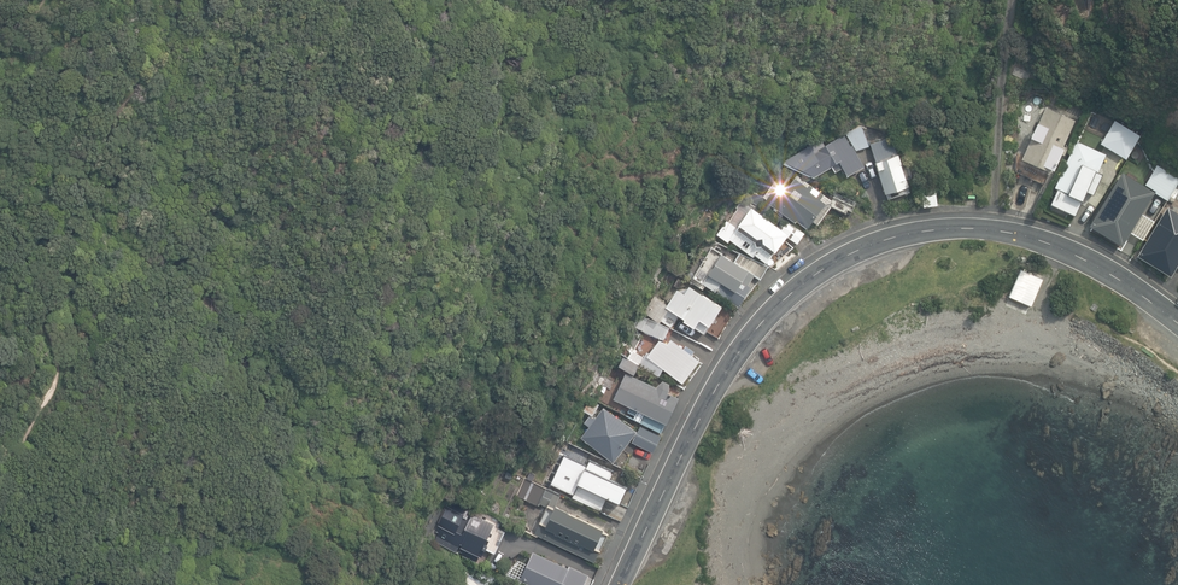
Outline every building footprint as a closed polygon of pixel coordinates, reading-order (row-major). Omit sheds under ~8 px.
[(1040,107),(1043,98),(1034,94),(1031,103),(1040,107)] [(1047,107),(1022,160),(1014,161),(1014,170),(1043,184),(1047,175),(1045,174),(1047,169),(1052,171),(1060,154),(1065,156),(1069,149),(1064,146),(1076,121),(1047,107)] [(1100,144),(1126,160),(1140,137),(1114,121),(1100,144)] [(784,161),(815,177),(832,167),(835,173),(843,168),(848,176),(865,166),(856,151),(869,146),(862,126),(844,134),(825,145),(821,139),(784,161)] [(893,138),(871,145),(889,200),(911,193),(900,154),(898,155),(893,138)] [(1107,154),(1077,140),(1055,189),(1058,190),(1051,205),(1075,216),(1081,201),(1084,203),(1089,193),(1095,195),(1104,174),(1099,172),(1107,154)] [(1122,247),(1130,233),(1143,241),(1155,221),(1142,214),(1155,193),(1168,201),(1177,183),(1177,179),(1157,165),(1144,185),(1138,181),(1142,176),(1129,168),(1126,174),(1122,172),(1089,227),(1122,247)] [(797,221),(807,228),(826,203),(815,194),(818,190),(797,175),(790,184),(782,179),(781,180),(777,177),(763,196),(754,192),(750,201),(761,206),(765,198),(767,200),(766,201),(778,210),(777,212),(782,216),(783,214),(795,223),(797,221)] [(922,194),(923,208),(938,206),(936,192),(922,194)] [(851,214),(857,202),(835,193),(830,205),(851,214)] [(805,232),(784,219),(780,226),(755,206),(739,228),(727,222),(718,234),(729,243),(733,241),(768,263),(788,238),(797,244),(805,232)] [(1171,276),(1177,265),(1177,214),(1167,208),(1138,255),(1171,276)] [(705,285),(738,308),(752,288),(747,285),(754,276),(759,280),(767,266),(739,253),(733,260),(713,246),(690,280),(703,289),(705,285)] [(1009,297),(1031,306),(1043,279),(1021,269),(1009,297)] [(683,321),(704,335),(722,307),(689,285),(684,293),(677,288),(666,305),(657,298),(646,313),(658,321),(660,319),(672,327),(680,316),(684,319),(683,321)] [(644,331),(663,339),(668,327),(639,314),(634,326),(639,328),(636,334),(642,336),(644,331)] [(661,365),(684,382),(699,361),(695,358),(698,354),(698,353),(684,344),(681,347),(676,344),(673,347),(666,342),(662,346),(661,345),(649,363),(658,370),(661,365)] [(624,355),(618,367),(635,375),(643,357),(630,351),(630,353),(619,348),(618,352),(624,355)] [(657,387),(626,373),(614,399),(668,424),(680,397),(670,392),(670,383),(663,380),(657,387)] [(581,437),(614,462),(637,431),(604,407),(596,417),(594,415),(600,404),(590,399),(584,410),(591,414),(584,422),(589,426),(581,437)] [(633,443),(654,453),(662,436),(641,425),(633,443)] [(582,486),(603,496),(608,485),(617,489),(625,472),(573,448),(572,449),(566,447),(562,456),(567,458),(567,460),(585,468),(578,483),(582,485),(582,486)] [(534,474),(542,478),(549,466),(541,461),(534,474)] [(535,533),(595,561),(608,533),(603,531),(604,529),(569,513),(569,512),(556,505),(561,494),(573,499),(578,488),(559,479),(554,490),(526,477),(518,496),(539,505),(540,504),(547,507),(535,533)] [(459,551),(480,560),(486,547),(493,550),(503,528),(496,525),(498,521),(477,511),(452,500),(450,505),(443,502),(432,528),(438,531),(434,539),(459,551)] [(531,584),(584,584),(590,573),(570,564),(569,567),(533,551),(520,580),(531,584)] [(460,584),(467,584),(470,578),(458,573),(456,579),(460,580),(458,584),(460,584)]
